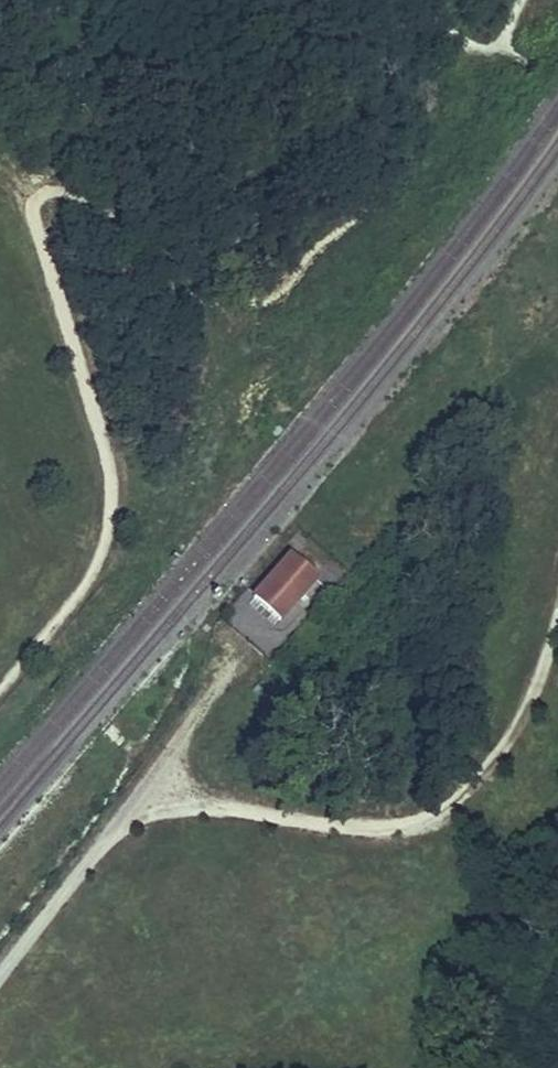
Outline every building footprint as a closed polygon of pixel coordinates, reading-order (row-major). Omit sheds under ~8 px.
[(280,620),(317,577),(292,555),(254,598),(280,620)]
